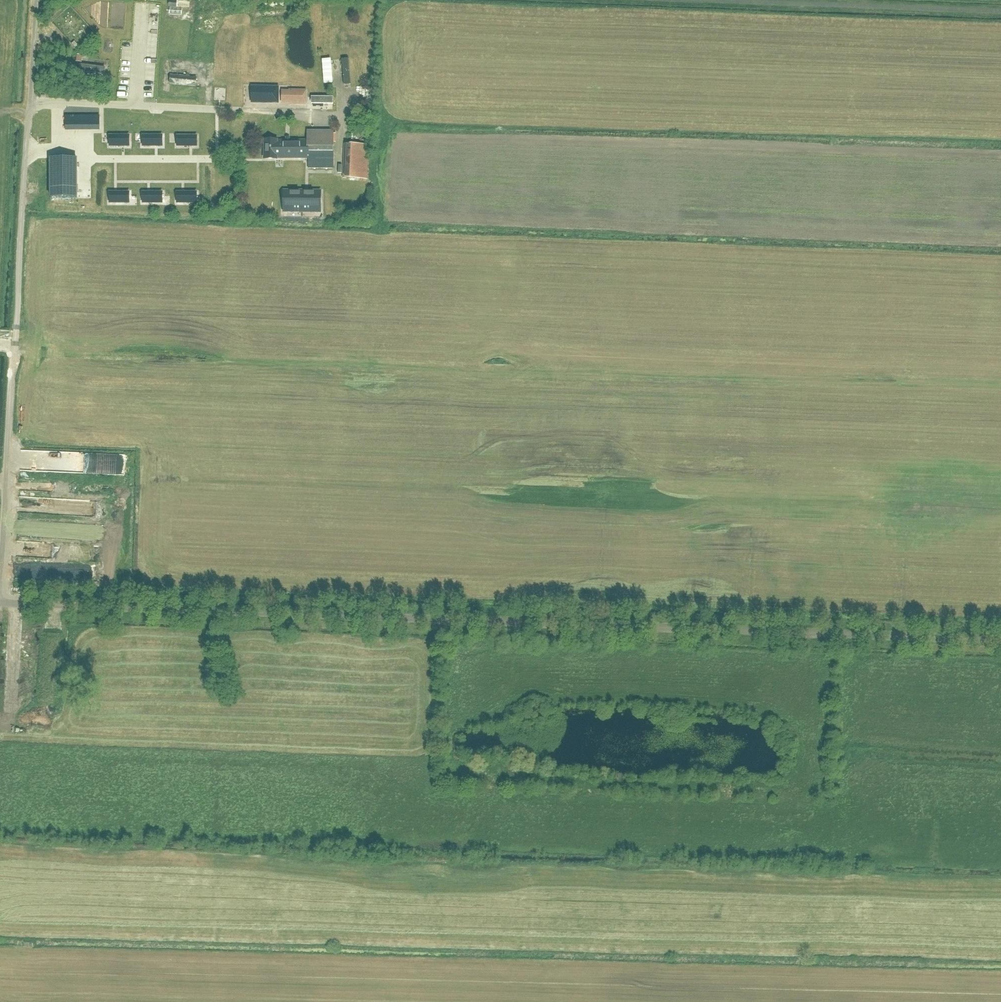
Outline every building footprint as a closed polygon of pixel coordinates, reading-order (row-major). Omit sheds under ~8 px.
[(348,58),(341,59),(344,85),(351,84),(348,58)] [(322,60),(324,84),(333,83),(331,59),(322,60)] [(252,87),(251,103),(252,103),(252,101),(265,101),(265,103),(277,103),(277,104),(278,104),(278,88),(252,87)] [(215,88),(215,104),(241,104),(241,88),(215,88)] [(282,105),(306,105),(306,93),(282,93),(282,105)] [(65,117),(65,129),(100,129),(100,117),(65,117)] [(283,158),(309,158),(308,168),(333,169),(333,133),(308,133),(308,141),(276,141),(265,141),(265,159),(283,159),(283,158)] [(129,136),(110,136),(110,146),(129,146),(129,136)] [(162,136),(143,136),(143,146),(162,146),(162,136)] [(177,136),(177,146),(197,146),(197,136),(177,136)] [(345,145),(343,180),(368,181),(369,147),(345,145)] [(50,199),(77,199),(77,158),(63,158),(63,155),(57,155),(57,158),(50,158),(50,199)] [(284,192),(284,212),(302,212),(302,192),(284,192)] [(302,192),(302,212),(321,212),(321,192),(302,192)] [(129,203),(129,193),(110,193),(110,203),(129,203)] [(162,203),(162,193),(143,193),(143,203),(162,203)] [(196,193),(177,193),(177,203),(196,203),(196,193)] [(33,499),(34,493),(23,491),(22,498),(33,499)] [(41,566),(41,558),(19,559),(20,566),(41,566)] [(30,729),(9,730),(9,739),(31,738),(30,729)]
